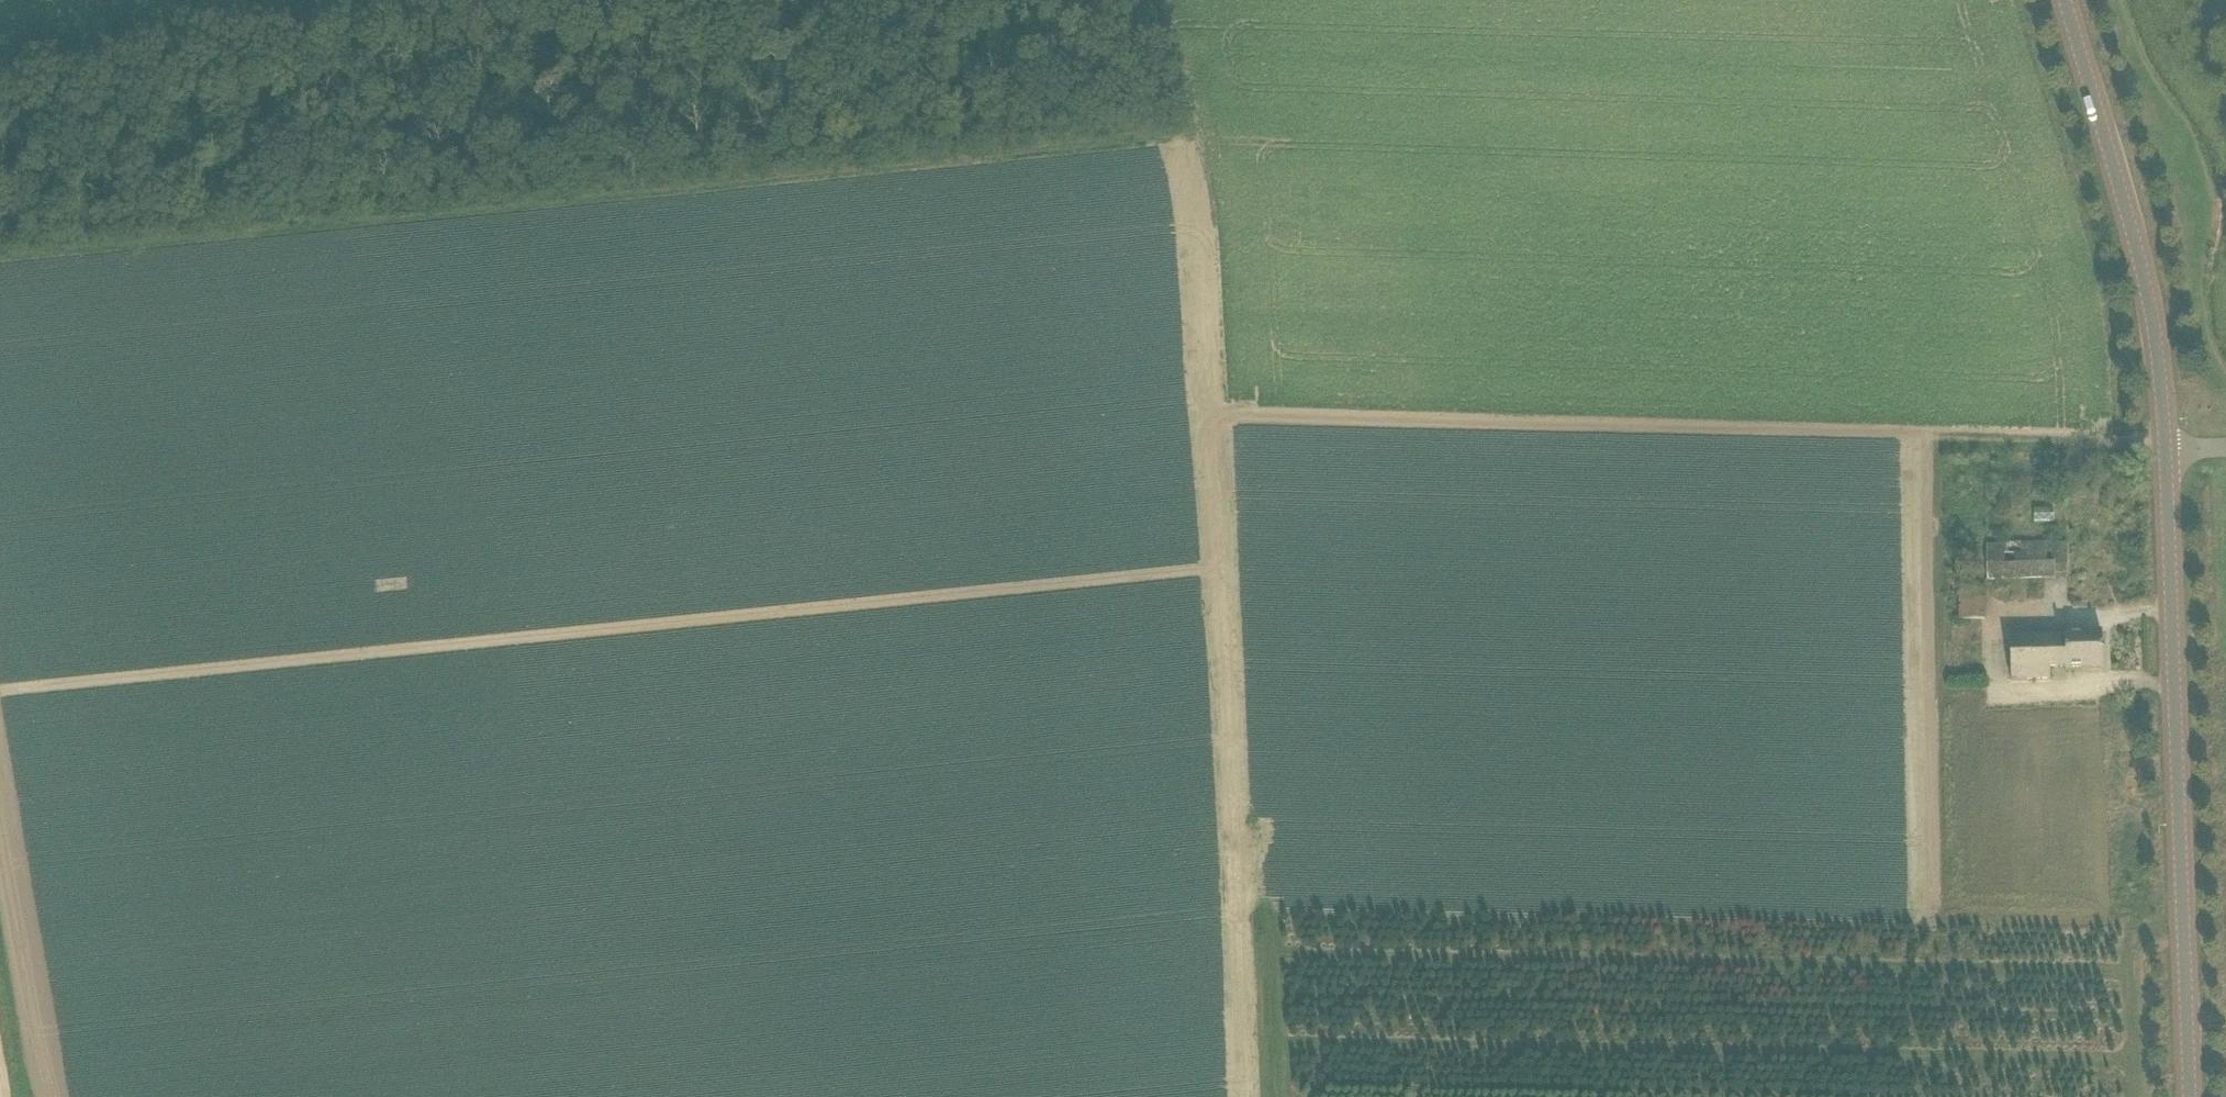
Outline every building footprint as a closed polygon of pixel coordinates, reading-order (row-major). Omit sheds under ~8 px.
[(2056,580),(2056,575),(2055,543),(1988,545),(1988,581),(2056,580)] [(1970,618),(1985,617),(1985,600),(1969,601),(1970,618)] [(2103,669),(2103,636),(2065,636),(2065,638),(2010,639),(2012,682),(2051,681),(2051,669),(2066,668),(2066,670),(2103,669)]
